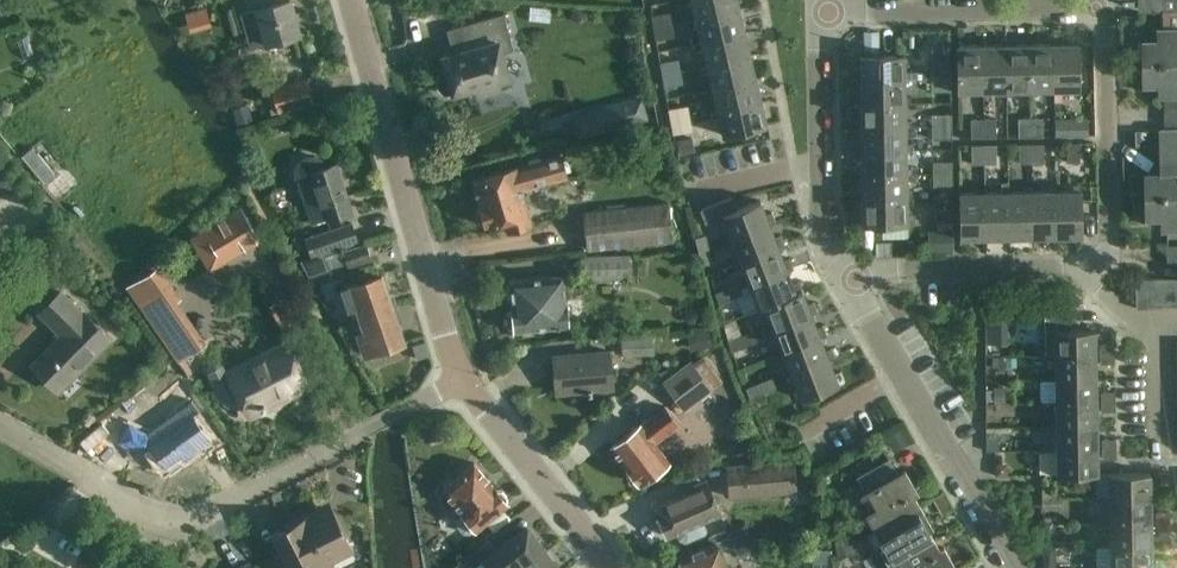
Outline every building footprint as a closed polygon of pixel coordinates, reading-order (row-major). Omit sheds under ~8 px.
[(241,12),(250,47),(264,43),(267,43),(299,34),(290,0),(284,0),(278,2),(277,0),(246,0),(249,10),(241,12)] [(685,4),(691,3),(695,19),(740,8),(740,7),(738,0),(684,0),(685,4)] [(1143,40),(1143,46),(1143,61),(1143,62),(1144,84),(1159,84),(1159,95),(1165,95),(1165,111),(1165,127),(1165,128),(1165,129),(1165,140),(1165,144),(1165,161),(1161,161),(1161,172),(1145,173),(1146,194),(1176,193),(1176,0),(1163,0),(1163,11),(1163,28),(1158,28),(1158,39),(1143,40)] [(207,6),(185,12),(190,32),(212,26),(207,6)] [(695,19),(689,20),(690,27),(697,26),(700,41),(711,38),(745,30),(740,8),(695,19)] [(652,15),(654,27),(673,23),(671,12),(652,15)] [(515,49),(514,46),(505,13),(458,26),(465,51),(443,57),(446,67),(441,69),(435,79),(438,89),(448,95),(476,87),(479,98),(503,91),(500,80),(511,77),(504,52),(515,49)] [(673,23),(654,27),(656,39),(657,39),(675,36),(673,24),(673,23)] [(700,41),(694,43),(695,46),(696,50),(702,49),(706,64),(751,53),(750,52),(749,46),(745,30),(711,38),(700,41)] [(879,30),(863,31),(864,50),(879,50),(879,30)] [(1053,44),(1054,90),(1054,100),(1063,100),(1063,89),(1079,89),(1079,43),(1053,44)] [(1007,90),(1007,94),(1014,94),(1014,90),(1031,90),(1030,44),(1006,45),(1007,90)] [(1030,44),(1031,90),(1031,94),(1037,94),(1038,90),(1054,90),(1053,44),(1030,44)] [(958,46),(959,91),(960,91),(960,95),(967,95),(967,91),(983,91),(983,45),(958,46)] [(983,45),(983,91),(983,94),(990,94),(990,91),(1007,90),(1006,45),(983,45)] [(706,64),(699,66),(701,73),(708,72),(712,87),(756,77),(751,53),(706,64)] [(860,56),(860,81),(906,80),(906,78),(918,78),(918,70),(906,70),(906,56),(860,56)] [(660,62),(662,73),(682,69),(680,58),(660,62)] [(951,66),(932,66),(932,73),(932,77),(951,77),(951,66)] [(664,86),(667,86),(684,83),(682,69),(662,73),(664,86)] [(308,76),(271,86),(278,112),(315,102),(308,76)] [(712,88),(705,89),(707,96),(713,95),(717,110),(762,100),(756,77),(712,87),(712,88)] [(951,77),(932,77),(932,79),(932,91),(952,90),(951,79),(951,77)] [(906,80),(860,81),(861,103),(906,102),(910,102),(910,96),(906,96),(906,80)] [(642,95),(587,110),(593,134),(648,119),(642,95)] [(717,110),(710,112),(712,120),(719,118),(723,134),(767,124),(762,100),(717,110)] [(906,102),(861,103),(861,105),(861,107),(861,126),(907,126),(911,126),(911,119),(907,119),(907,104),(906,102)] [(249,103),(233,107),(238,123),(254,119),(249,103)] [(671,108),(669,108),(671,119),(671,121),(691,117),(691,116),(688,105),(671,108)] [(952,113),(932,114),(933,125),(952,125),(952,113)] [(691,117),(671,121),(673,134),(677,133),(693,130),(691,117)] [(1019,118),(1019,136),(1019,137),(1032,137),(1032,117),(1019,118)] [(1032,117),(1032,137),(1044,136),(1044,117),(1032,117)] [(971,118),(972,137),(972,138),(984,138),(984,118),(971,118)] [(984,118),(984,138),(997,137),(996,118),(984,118)] [(1055,119),(1056,136),(1087,135),(1087,119),(1055,119)] [(952,125),(933,125),(933,128),(933,139),(952,138),(952,127),(952,125)] [(861,126),(862,150),(907,149),(912,149),(912,143),(907,143),(907,126),(861,126)] [(692,136),(677,140),(681,154),(695,150),(692,136)] [(1080,161),(1080,143),(1068,142),(1068,161),(1080,161)] [(1032,143),(1019,143),(1019,144),(1019,145),(1020,163),(1032,163),(1032,143)] [(1032,143),(1032,163),(1033,163),(1045,163),(1044,145),(1044,144),(1044,143),(1032,143)] [(972,144),(972,164),(984,164),(984,144),(972,144)] [(984,144),(984,164),(997,163),(997,144),(984,144)] [(907,149),(862,150),(862,174),(908,173),(912,173),(912,167),(908,167),(907,153),(907,149)] [(311,223),(327,218),(328,219),(353,211),(337,163),(327,166),(324,158),(315,154),(307,155),(299,160),(296,168),(295,177),(311,223)] [(522,189),(567,176),(561,154),(473,179),(481,206),(478,211),(481,221),(485,223),(486,226),(505,220),(508,231),(532,224),(522,189)] [(953,161),(934,161),(934,173),(953,172),(953,161)] [(8,193),(18,184),(0,164),(0,185),(8,193)] [(953,172),(934,173),(934,175),(934,186),(953,186),(954,186),(953,174),(953,172)] [(908,173),(862,174),(862,176),(863,198),(908,197),(913,197),(913,191),(908,191),(908,177),(908,175),(908,173)] [(1057,191),(1058,236),(1082,235),(1081,190),(1080,190),(1080,184),(1072,184),(1073,191),(1057,191)] [(1009,192),(1010,237),(1034,236),(1033,191),(1033,185),(1025,186),(1025,192),(1009,192)] [(1033,191),(1034,236),(1058,236),(1057,191),(1057,185),(1049,185),(1049,191),(1033,191)] [(961,193),(962,238),(986,237),(985,186),(978,186),(978,193),(961,193)] [(985,186),(986,237),(1010,237),(1009,192),(1008,192),(1008,186),(1001,186),(1001,192),(985,192),(985,186)] [(1146,194),(1146,195),(1146,217),(1162,217),(1162,228),(1176,228),(1176,193),(1146,194)] [(908,197),(863,198),(863,200),(863,224),(882,224),(908,223),(909,223),(914,223),(914,215),(909,215),(908,201),(908,199),(908,197)] [(732,238),(769,224),(776,222),(772,211),(765,214),(760,201),(737,209),(733,198),(701,210),(706,222),(723,215),(732,238)] [(588,249),(673,240),(669,202),(584,211),(588,249)] [(241,205),(189,237),(210,270),(261,239),(241,205)] [(954,208),(935,209),(935,222),(938,222),(938,230),(953,229),(953,222),(954,222),(954,208)] [(307,237),(313,256),(359,241),(353,222),(307,237)] [(732,238),(741,262),(778,247),(784,245),(780,235),(774,237),(769,224),(732,238)] [(938,230),(928,230),(929,253),(954,253),(954,229),(953,229),(938,230)] [(695,237),(699,250),(710,247),(706,234),(695,237)] [(373,259),(368,243),(343,251),(343,250),(324,255),(328,269),(347,263),(348,267),(373,259)] [(1168,261),(1176,261),(1176,245),(1167,246),(1168,261)] [(714,262),(710,247),(699,250),(703,265),(714,262)] [(741,262),(750,284),(787,270),(793,268),(789,257),(783,260),(778,247),(741,262)] [(324,253),(301,261),(309,275),(328,269),(324,255),(324,253)] [(581,255),(582,280),(630,279),(629,254),(581,255)] [(765,305),(802,291),(798,281),(792,283),(787,270),(750,284),(759,308),(765,305)] [(342,287),(354,321),(393,308),(381,274),(342,287)] [(129,289),(179,361),(202,346),(152,275),(129,289)] [(516,330),(567,325),(563,276),(511,280),(514,313),(509,316),(510,324),(515,327),(516,330)] [(1164,307),(1176,307),(1176,277),(1164,278),(1164,307)] [(1136,278),(1137,307),(1151,307),(1151,278),(1136,278)] [(1151,278),(1151,307),(1164,307),(1164,278),(1151,278)] [(729,287),(733,298),(747,292),(743,281),(729,287)] [(716,292),(719,303),(733,298),(729,287),(716,292)] [(774,329),(812,315),(818,312),(814,301),(807,304),(802,291),(765,305),(774,329)] [(61,392),(111,341),(63,292),(41,314),(63,335),(34,365),(61,392)] [(683,315),(683,316),(683,317),(684,318),(684,319),(684,320),(685,320),(685,321),(685,322),(686,322),(686,323),(687,323),(688,323),(688,324),(689,324),(690,324),(691,325),(692,325),(693,325),(694,325),(694,324),(695,324),(696,324),(697,324),(697,323),(698,323),(698,322),(699,322),(699,321),(700,320),(700,319),(701,318),(701,317),(701,316),(701,315),(701,314),(700,313),(700,312),(699,311),(699,310),(698,310),(698,309),(697,309),(697,308),(696,308),(695,308),(694,307),(693,307),(692,307),(691,307),(690,307),(689,308),(688,308),(687,309),(686,309),(686,310),(685,310),(685,311),(685,312),(684,312),(684,313),(684,314),(683,314),(683,315)] [(366,354),(382,348),(405,340),(393,308),(354,321),(366,354)] [(774,329),(783,352),(820,337),(827,335),(823,324),(816,327),(812,315),(774,329)] [(1054,329),(1054,354),(1096,353),(1096,329),(1054,329)] [(742,335),(746,346),(759,340),(755,330),(742,335)] [(709,331),(691,334),(693,349),(711,346),(709,331)] [(1008,334),(989,334),(989,344),(1008,344),(1008,334)] [(622,355),(655,353),(654,335),(621,338),(622,355)] [(728,340),(732,351),(746,346),(742,335),(728,340)] [(792,375),(829,361),(836,358),(832,347),(825,350),(820,337),(783,352),(792,375)] [(424,340),(412,344),(417,359),(429,354),(424,340)] [(1100,343),(1101,353),(1114,353),(1115,353),(1114,343),(1100,343)] [(250,414),(251,414),(306,386),(285,345),(226,375),(222,365),(217,362),(212,363),(208,367),(207,372),(223,403),(228,406),(233,405),(237,402),(238,396),(240,395),(250,414)] [(556,393),(613,388),(610,352),(553,357),(556,393)] [(1054,354),(1055,379),(1097,378),(1096,353),(1054,354)] [(1101,363),(1115,363),(1115,353),(1114,353),(1101,353),(1101,363)] [(1005,356),(992,356),(993,366),(1005,366),(1005,356)] [(691,359),(664,380),(686,408),(713,388),(693,361),(691,359)] [(175,386),(188,378),(176,360),(164,369),(175,386)] [(834,372),(829,361),(792,375),(801,398),(845,381),(840,370),(834,372)] [(760,382),(764,392),(777,386),(773,376),(760,382)] [(1042,379),(1040,381),(1041,399),(1042,400),(1055,400),(1055,401),(1097,400),(1097,378),(1055,379),(1042,379)] [(746,387),(750,398),(764,392),(760,382),(746,387)] [(1007,385),(993,385),(993,388),(993,399),(993,401),(1007,401),(1007,385)] [(1101,391),(1102,400),(1116,400),(1115,390),(1101,391)] [(127,417),(115,436),(145,454),(151,451),(159,464),(189,445),(192,450),(210,439),(198,421),(203,418),(192,399),(145,428),(127,417)] [(1055,401),(1056,424),(1098,423),(1097,400),(1055,401)] [(1102,410),(1116,410),(1116,400),(1102,400),(1102,410)] [(611,447),(626,467),(625,473),(632,481),(637,481),(640,485),(669,462),(655,442),(679,424),(665,406),(641,425),(641,424),(611,447)] [(1056,424),(1056,449),(1098,448),(1098,423),(1056,424)] [(441,425),(426,427),(427,440),(443,438),(441,425)] [(998,435),(987,436),(987,450),(995,450),(999,450),(998,435)] [(1102,438),(1103,448),(1117,448),(1117,438),(1102,438)] [(1044,473),(1096,474),(1098,474),(1098,473),(1098,448),(1056,449),(1044,449),(1044,473)] [(1103,458),(1117,458),(1117,448),(1103,448),(1103,458)] [(866,513),(876,529),(920,505),(914,494),(918,492),(905,469),(898,474),(889,459),(857,477),(865,491),(860,493),(862,497),(863,496),(871,510),(866,513)] [(731,497),(797,492),(795,461),(729,466),(731,497)] [(1007,462),(996,462),(996,465),(996,474),(1008,474),(1007,462)] [(508,504),(508,503),(509,494),(503,487),(493,486),(475,465),(444,490),(464,515),(459,520),(458,527),(464,534),(471,534),(476,530),(477,531),(509,505),(508,504)] [(1155,481),(1169,481),(1169,471),(1155,472),(1155,481)] [(1096,474),(1097,497),(1152,496),(1152,472),(1111,473),(1098,473),(1098,474),(1096,474)] [(669,537),(677,533),(680,538),(686,541),(706,532),(708,525),(705,520),(721,513),(707,483),(655,507),(660,516),(657,521),(663,534),(668,535),(669,537)] [(1043,486),(1042,486),(1042,497),(1053,497),(1053,486),(1044,486),(1043,486)] [(1111,497),(1112,522),(1153,521),(1152,496),(1097,497),(1097,498),(1111,497)] [(262,557),(268,567),(333,567),(336,567),(333,561),(352,550),(346,539),(328,505),(272,534),(280,549),(267,555),(262,557)] [(880,547),(870,553),(879,567),(883,567),(890,564),(934,539),(928,529),(932,526),(920,505),(876,529),(876,531),(877,530),(885,544),(880,547)] [(1155,511),(1156,521),(1170,521),(1169,510),(1155,511)] [(1112,522),(1112,545),(1153,544),(1153,521),(1112,522)] [(1156,521),(1157,530),(1170,530),(1170,521),(1156,521)] [(680,557),(684,567),(728,567),(720,547),(733,542),(739,556),(758,549),(753,537),(750,531),(746,523),(728,531),(727,531),(726,529),(708,536),(710,541),(711,543),(680,557)] [(454,565),(456,567),(520,567),(544,550),(528,529),(498,552),(488,538),(468,555),(454,565)] [(850,539),(834,537),(837,558),(855,549),(850,539)] [(944,546),(940,548),(934,539),(890,564),(892,567),(957,567),(944,546)] [(1098,547),(1098,566),(1113,566),(1113,567),(1133,567),(1154,567),(1153,544),(1112,545),(1112,547),(1098,547)] [(544,550),(520,567),(558,567),(544,550)] [(1170,558),(1156,558),(1157,567),(1170,567),(1170,558)]
